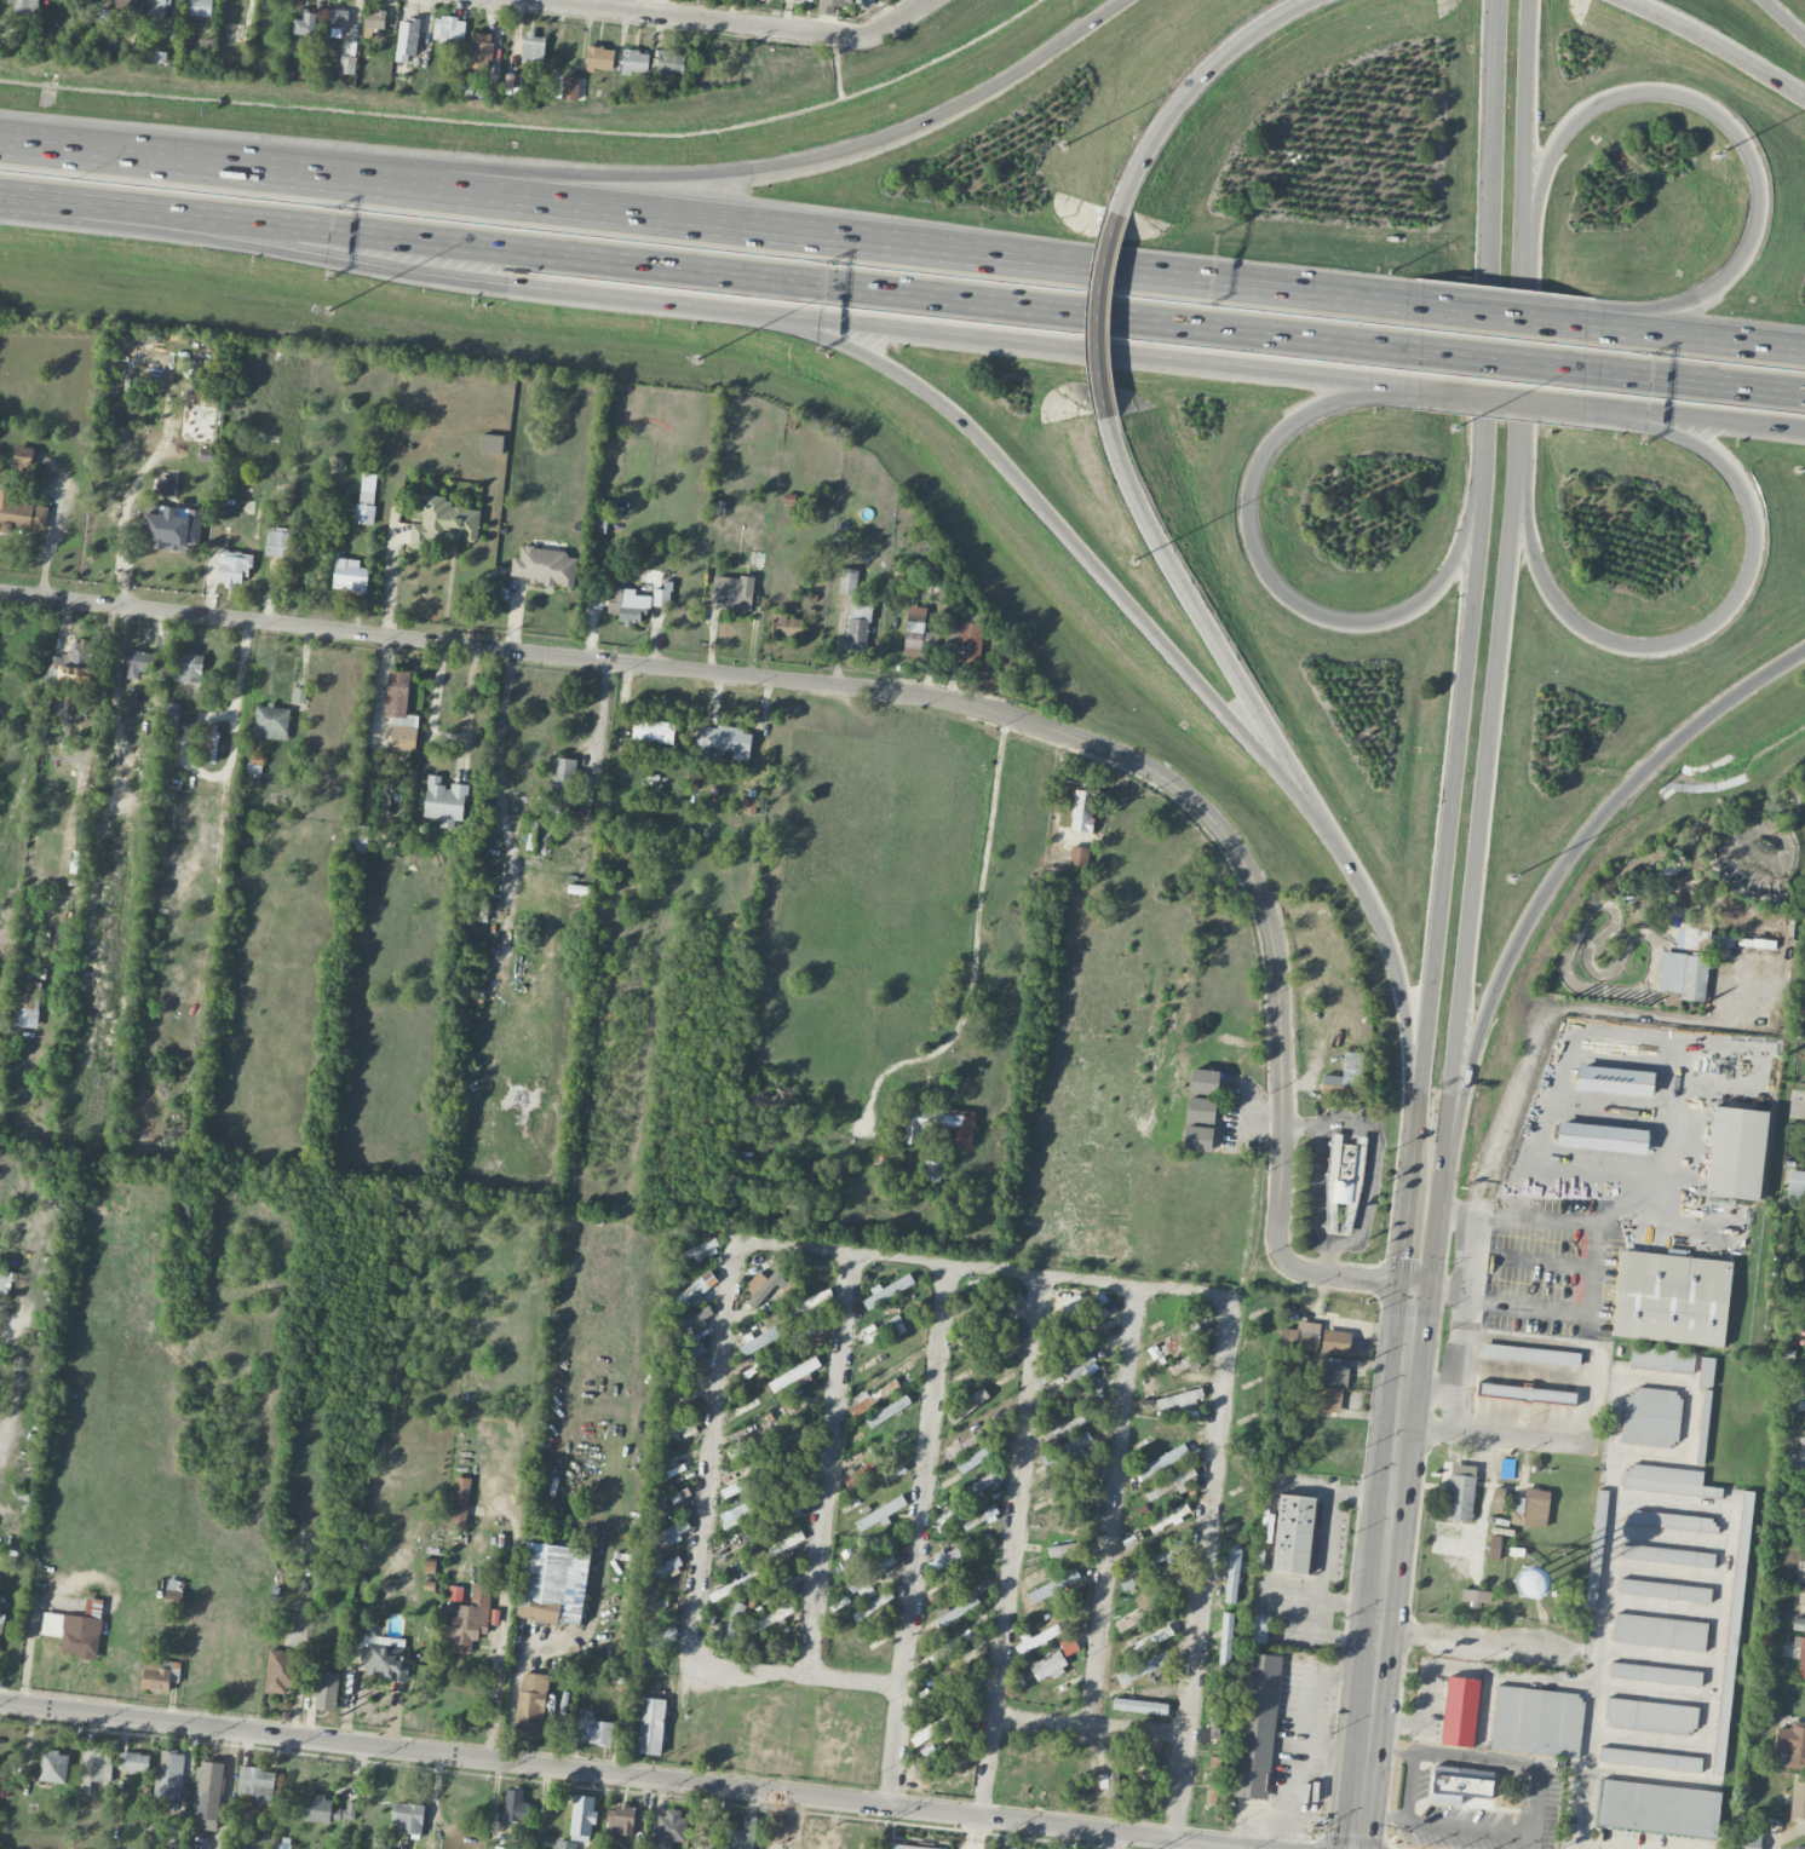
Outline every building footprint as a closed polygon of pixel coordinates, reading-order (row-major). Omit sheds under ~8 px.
[(37,14),(38,0),(3,0),(13,1),(13,13),(37,14)] [(115,11),(138,12),(139,0),(116,0),(115,11)] [(167,0),(152,0),(150,17),(165,19),(167,0)] [(188,16),(212,17),(213,0),(188,0),(188,16)] [(819,12),(833,13),(834,4),(850,6),(851,0),(820,0),(819,12)] [(326,36),(345,36),(346,9),(327,9),(326,36)] [(366,10),(365,28),(384,29),(385,11),(366,10)] [(304,20),(295,18),(293,32),(314,35),(317,13),(305,11),(304,20)] [(464,41),(465,18),(435,16),(433,39),(464,41)] [(399,18),(397,61),(408,62),(409,55),(418,55),(419,20),(399,18)] [(489,70),(494,34),(472,31),(467,68),(489,70)] [(545,35),(524,34),(523,61),(544,62),(545,35)] [(356,74),(357,42),(342,41),(340,73),(356,74)] [(583,67),(611,72),(615,49),(587,44),(583,67)] [(621,72),(648,73),(649,51),(622,50),(621,72)] [(684,52),(660,51),(659,58),(653,57),(652,73),(683,74),(684,52)] [(579,76),(563,75),(562,99),(578,100),(579,76)] [(503,434),(481,434),(480,452),(502,452),(503,434)] [(32,461),(34,448),(16,445),(14,458),(32,461)] [(174,494),(175,478),(158,476),(156,493),(174,494)] [(27,504),(28,498),(13,496),(14,489),(0,488),(0,524),(2,524),(1,532),(12,533),(13,526),(46,529),(48,506),(27,504)] [(375,491),(358,490),(356,523),(373,524),(375,491)] [(480,509),(451,507),(452,498),(425,495),(423,523),(412,523),(410,549),(427,550),(428,541),(446,542),(446,536),(477,538),(480,509)] [(203,510),(159,505),(159,514),(145,513),(143,540),(155,541),(155,548),(185,552),(186,543),(199,545),(203,510)] [(289,531),(267,530),(266,556),(288,557),(289,531)] [(574,585),(576,558),(567,557),(567,550),(521,546),(520,558),(512,557),(510,580),(574,585)] [(252,552),(219,551),(217,584),(235,585),(235,579),(251,580),(252,552)] [(359,567),(360,559),(335,558),(333,590),(367,591),(368,567),(359,567)] [(854,596),(859,570),(842,567),(837,593),(854,596)] [(714,573),(710,605),(750,611),(754,579),(714,573)] [(618,613),(618,623),(640,624),(641,611),(651,611),(651,595),(635,595),(636,589),(609,588),(608,613),(618,613)] [(669,607),(670,589),(653,588),(652,606),(669,607)] [(867,649),(869,605),(848,604),(846,648),(867,649)] [(927,607),(906,606),(904,654),(925,655),(927,607)] [(803,618),(785,618),(786,613),(774,613),(773,636),(802,637),(803,618)] [(982,623),(959,622),(958,655),(981,656),(982,623)] [(62,640),(62,653),(51,653),(50,671),(74,672),(74,669),(89,669),(90,641),(62,640)] [(155,651),(127,650),(126,678),(139,679),(139,672),(153,672),(155,651)] [(180,688),(201,689),(202,654),(180,653),(180,669),(173,669),(172,680),(180,681),(180,688)] [(406,714),(411,670),(389,668),(384,716),(393,716),(390,749),(415,751),(419,715),(406,714)] [(45,711),(56,710),(55,686),(52,686),(52,689),(44,689),(45,711)] [(179,703),(165,703),(164,730),(178,730),(179,703)] [(253,737),(288,739),(290,708),(255,705),(253,737)] [(632,739),(673,743),(675,721),(634,718),(632,739)] [(751,730),(699,724),(695,752),(732,756),(732,758),(748,760),(751,730)] [(205,762),(217,762),(218,731),(206,731),(205,762)] [(549,810),(573,812),(576,759),(552,757),(549,810)] [(468,784),(450,783),(449,786),(440,785),(441,776),(428,774),(424,817),(440,818),(439,826),(454,828),(455,820),(464,821),(468,784)] [(1069,829),(1090,832),(1096,793),(1076,789),(1069,829)] [(1069,865),(1087,865),(1088,847),(1070,846),(1069,865)] [(1677,930),(1676,947),(1708,950),(1710,928),(1687,926),(1686,931),(1677,930)] [(1730,966),(1709,964),(1710,955),(1661,952),(1658,990),(1665,991),(1664,1005),(1680,1006),(1680,999),(1704,1001),(1705,981),(1711,981),(1709,1008),(1727,1010),(1730,966)] [(40,981),(15,981),(14,1027),(39,1027),(40,981)] [(1652,1095),(1653,1070),(1577,1066),(1576,1090),(1652,1095)] [(1217,1095),(1220,1071),(1192,1068),(1189,1092),(1217,1095)] [(1215,1123),(1216,1098),(1188,1097),(1187,1121),(1215,1123)] [(1768,1111),(1714,1105),(1704,1195),(1758,1201),(1768,1111)] [(905,1143),(917,1144),(919,1124),(931,1125),(930,1132),(948,1133),(947,1146),(972,1148),(975,1111),(907,1106),(905,1143)] [(1648,1130),(1558,1121),(1556,1145),(1645,1154),(1648,1130)] [(1212,1151),(1212,1126),(1185,1126),(1184,1150),(1212,1151)] [(1366,1136),(1356,1135),(1355,1144),(1341,1143),(1342,1133),(1332,1132),(1323,1214),(1336,1216),(1338,1202),(1359,1204),(1366,1136)] [(941,1161),(925,1160),(924,1180),(941,1181),(941,1161)] [(1791,1169),(1785,1207),(1804,1210),(1804,1208),(1804,1171),(1791,1169)] [(1731,1260),(1620,1249),(1611,1335),(1723,1346),(1731,1260)] [(792,1270),(783,1262),(767,1278),(759,1271),(745,1285),(754,1293),(746,1302),(754,1308),(776,1284),(778,1285),(792,1270)] [(9,1296),(9,1270),(0,1270),(0,1295),(9,1296)] [(681,1297),(716,1282),(712,1271),(676,1287),(681,1297)] [(881,1288),(881,1287),(861,1298),(867,1309),(915,1283),(909,1273),(881,1288)] [(833,1298),(830,1289),(786,1305),(790,1315),(833,1298)] [(1095,1294),(1083,1300),(1080,1293),(1067,1299),(1073,1313),(1098,1301),(1095,1294)] [(701,1331),(697,1321),(713,1314),(710,1307),(679,1320),(686,1337),(701,1331)] [(906,1329),(898,1314),(861,1335),(866,1344),(888,1332),(891,1338),(906,1329)] [(1282,1327),(1279,1347),(1316,1352),(1320,1323),(1298,1320),(1297,1329),(1282,1327)] [(1164,1355),(1204,1337),(1199,1326),(1159,1343),(1164,1355)] [(1351,1330),(1323,1326),(1321,1350),(1349,1354),(1351,1330)] [(739,1343),(743,1353),(780,1338),(776,1328),(739,1343)] [(1579,1366),(1580,1352),(1481,1342),(1479,1356),(1579,1366)] [(1692,1372),(1694,1350),(1631,1344),(1628,1366),(1692,1372)] [(1096,1360),(1084,1347),(1061,1369),(1073,1382),(1096,1360)] [(1712,1385),(1713,1357),(1699,1357),(1698,1385),(1712,1385)] [(1321,1362),(1321,1385),(1347,1386),(1348,1363),(1321,1362)] [(1576,1390),(1477,1381),(1476,1395),(1575,1405),(1576,1390)] [(952,1424),(990,1397),(982,1386),(957,1403),(958,1406),(946,1415),(952,1424)] [(1620,1442),(1677,1448),(1683,1392),(1626,1386),(1620,1442)] [(1317,1415),(1339,1413),(1338,1388),(1316,1389),(1317,1415)] [(1157,1409),(1178,1405),(1179,1409),(1201,1406),(1198,1390),(1155,1398),(1157,1409)] [(865,1417),(869,1426),(912,1406),(907,1397),(865,1417)] [(736,1469),(775,1452),(776,1454),(817,1435),(811,1423),(783,1436),(772,1411),(758,1417),(765,1432),(750,1438),(748,1432),(735,1438),(739,1445),(727,1450),(736,1469)] [(702,1427),(697,1413),(660,1427),(664,1439),(683,1432),(683,1434),(702,1427)] [(1038,1455),(1044,1467),(1093,1441),(1087,1429),(1038,1455)] [(985,1437),(981,1430),(945,1453),(950,1460),(985,1437)] [(955,1465),(961,1474),(997,1450),(991,1441),(955,1465)] [(1189,1453),(1184,1443),(1135,1470),(1140,1480),(1189,1453)] [(844,1473),(850,1485),(879,1469),(874,1458),(844,1473)] [(1053,1500),(1062,1495),(1066,1502),(1081,1494),(1077,1486),(1101,1473),(1095,1461),(1047,1487),(1053,1500)] [(1622,1488),(1719,1497),(1720,1486),(1701,1484),(1702,1469),(1625,1462),(1622,1488)] [(1477,1466),(1452,1463),(1445,1518),(1470,1522),(1477,1466)] [(1197,1477),(1193,1467),(1143,1490),(1147,1499),(1197,1477)] [(720,1489),(723,1497),(765,1480),(761,1471),(720,1489)] [(452,1524),(468,1524),(469,1477),(454,1477),(452,1524)] [(1608,1488),(1596,1487),(1586,1608),(1597,1608),(1608,1488)] [(1547,1527),(1549,1489),(1525,1488),(1525,1498),(1513,1498),(1511,1525),(1547,1527)] [(1714,1772),(1726,1773),(1752,1491),(1740,1490),(1714,1772)] [(1315,1573),(1318,1532),(1312,1532),(1316,1496),(1278,1493),(1272,1569),(1315,1573)] [(767,1515),(772,1525),(807,1507),(802,1496),(767,1515)] [(908,1506),(903,1496),(853,1519),(858,1530),(908,1506)] [(1191,1512),(1185,1502),(1147,1523),(1153,1534),(1191,1512)] [(973,1514),(969,1506),(943,1517),(948,1527),(961,1521),(965,1530),(999,1515),(994,1504),(973,1514)] [(1718,1516),(1627,1508),(1626,1523),(1717,1532),(1718,1516)] [(690,1528),(687,1521),(648,1536),(653,1550),(682,1539),(679,1532),(690,1528)] [(762,1550),(767,1559),(805,1539),(800,1530),(762,1550)] [(1141,1569),(1165,1558),(1168,1565),(1180,1559),(1177,1552),(1185,1548),(1181,1540),(1137,1560),(1141,1569)] [(580,1626),(591,1550),(529,1541),(521,1591),(520,1591),(517,1617),(580,1626)] [(1715,1551),(1623,1542),(1621,1557),(1713,1567),(1715,1551)] [(962,1558),(957,1546),(926,1560),(931,1571),(962,1558)] [(845,1584),(852,1594),(897,1561),(890,1551),(845,1584)] [(683,1566),(679,1557),(644,1570),(648,1579),(683,1566)] [(943,1586),(955,1596),(973,1575),(962,1565),(943,1586)] [(1517,1597),(1542,1596),(1541,1568),(1516,1569),(1517,1597)] [(1027,1590),(1032,1602),(1082,1581),(1078,1570),(1027,1590)] [(1617,1592),(1709,1601),(1711,1585),(1620,1577),(1617,1592)] [(487,1633),(492,1583),(473,1582),(470,1605),(448,1603),(445,1637),(452,1638),(451,1650),(473,1652),(475,1632),(487,1633)] [(449,1600),(463,1601),(464,1587),(450,1585),(449,1600)] [(1481,1608),(1481,1602),(1490,1603),(1491,1591),(1462,1588),(1461,1600),(1470,1601),(1469,1606),(1481,1608)] [(857,1622),(894,1598),(888,1590),(851,1612),(857,1622)] [(936,1616),(942,1627),(980,1603),(973,1593),(936,1616)] [(732,1638),(746,1604),(735,1601),(722,1634),(732,1638)] [(747,1622),(751,1631),(795,1613),(791,1604),(747,1622)] [(1804,1617),(1793,1617),(1792,1630),(1804,1631),(1804,1606),(1804,1617)] [(41,1634),(62,1637),(61,1654),(98,1658),(103,1618),(43,1612),(41,1634)] [(1231,1667),(1233,1612),(1221,1612),(1219,1667),(1231,1667)] [(1705,1649),(1707,1620),(1615,1612),(1613,1642),(1705,1649)] [(1268,1615),(1250,1614),(1249,1641),(1267,1642),(1268,1615)] [(1015,1646),(1020,1655),(1062,1633),(1057,1624),(1015,1646)] [(1120,1646),(1124,1656),(1174,1637),(1170,1626),(1120,1646)] [(933,1662),(974,1639),(969,1630),(928,1653),(933,1662)] [(407,1680),(409,1660),(402,1660),(404,1638),(363,1634),(359,1675),(407,1680)] [(1793,1636),(1793,1647),(1799,1647),(1798,1678),(1804,1678),(1804,1637),(1793,1636)] [(1069,1668),(1059,1649),(1028,1666),(1036,1681),(1050,1674),(1051,1677),(1069,1668)] [(303,1652),(268,1650),(266,1692),(285,1693),(285,1687),(301,1688),(303,1652)] [(1170,1662),(1165,1651),(1115,1674),(1120,1685),(1170,1662)] [(1269,1799),(1282,1654),(1244,1651),(1232,1797),(1269,1799)] [(170,1691),(173,1661),(145,1659),(142,1689),(170,1691)] [(1702,1670),(1610,1660),(1609,1676),(1701,1686),(1702,1670)] [(309,1682),(308,1696),(316,1697),(315,1708),(335,1710),(339,1673),(320,1671),(319,1683),(309,1682)] [(515,1734),(542,1735),(547,1674),(520,1672),(515,1734)] [(1479,1677),(1447,1675),(1441,1744),(1473,1746),(1479,1677)] [(1586,1693),(1496,1683),(1489,1749),(1579,1757),(1586,1693)] [(667,1699),(643,1697),(637,1752),(660,1755),(667,1699)] [(1167,1715),(1168,1703),(1114,1697),(1112,1709),(1167,1715)] [(1695,1734),(1698,1705),(1606,1697),(1603,1726),(1695,1734)] [(577,1741),(611,1745),(614,1722),(592,1720),(593,1710),(581,1709),(577,1741)] [(1774,1748),(1781,1749),(1779,1766),(1804,1769),(1804,1722),(1791,1720),(1790,1728),(1777,1727),(1774,1748)] [(1222,1736),(1222,1721),(1211,1721),(1211,1736),(1222,1736)] [(919,1773),(929,1768),(937,1781),(975,1760),(966,1744),(961,1748),(955,1738),(913,1762),(919,1773)] [(1132,1778),(1140,1778),(1140,1744),(1125,1744),(1126,1766),(1132,1766),(1132,1778)] [(1121,1745),(1105,1746),(1107,1800),(1123,1800),(1121,1745)] [(1599,1746),(1598,1761),(1701,1770),(1702,1756),(1599,1746)] [(112,1748),(83,1747),(80,1794),(90,1794),(91,1780),(111,1781),(112,1748)] [(159,1750),(156,1798),(181,1799),(183,1751),(159,1750)] [(40,1781),(67,1783),(69,1752),(41,1751),(40,1781)] [(118,1769),(149,1772),(150,1754),(119,1751),(118,1769)] [(225,1763),(199,1760),(190,1827),(216,1831),(225,1763)] [(1430,1802),(1493,1808),(1496,1769),(1433,1763),(1430,1802)] [(238,1794),(255,1794),(255,1805),(273,1805),(275,1769),(239,1768),(238,1794)] [(1804,1818),(1804,1777),(1794,1776),(1790,1817),(1804,1818)] [(1721,1790),(1600,1778),(1596,1826),(1717,1838),(1721,1790)] [(529,1802),(522,1802),(523,1790),(506,1789),(504,1820),(527,1822),(529,1802)] [(591,1841),(595,1796),(573,1794),(569,1839),(591,1841)] [(355,1821),(355,1801),(346,1801),(346,1808),(332,1808),(332,1796),(306,1796),(306,1821),(355,1821)] [(398,1822),(398,1832),(422,1833),(424,1804),(393,1803),(392,1822),(398,1822)] [(607,1834),(633,1835),(635,1805),(617,1804),(617,1809),(608,1809),(607,1834)] [(657,1815),(655,1838),(683,1841),(686,1810),(666,1808),(666,1816),(657,1815)] [(757,1816),(743,1815),(742,1829),(728,1827),(726,1848),(754,1848),(757,1816)] [(1742,1830),(1740,1848),(1760,1848),(1762,1832),(1742,1830)] [(574,1841),(555,1840),(555,1848),(574,1848),(574,1841)]
